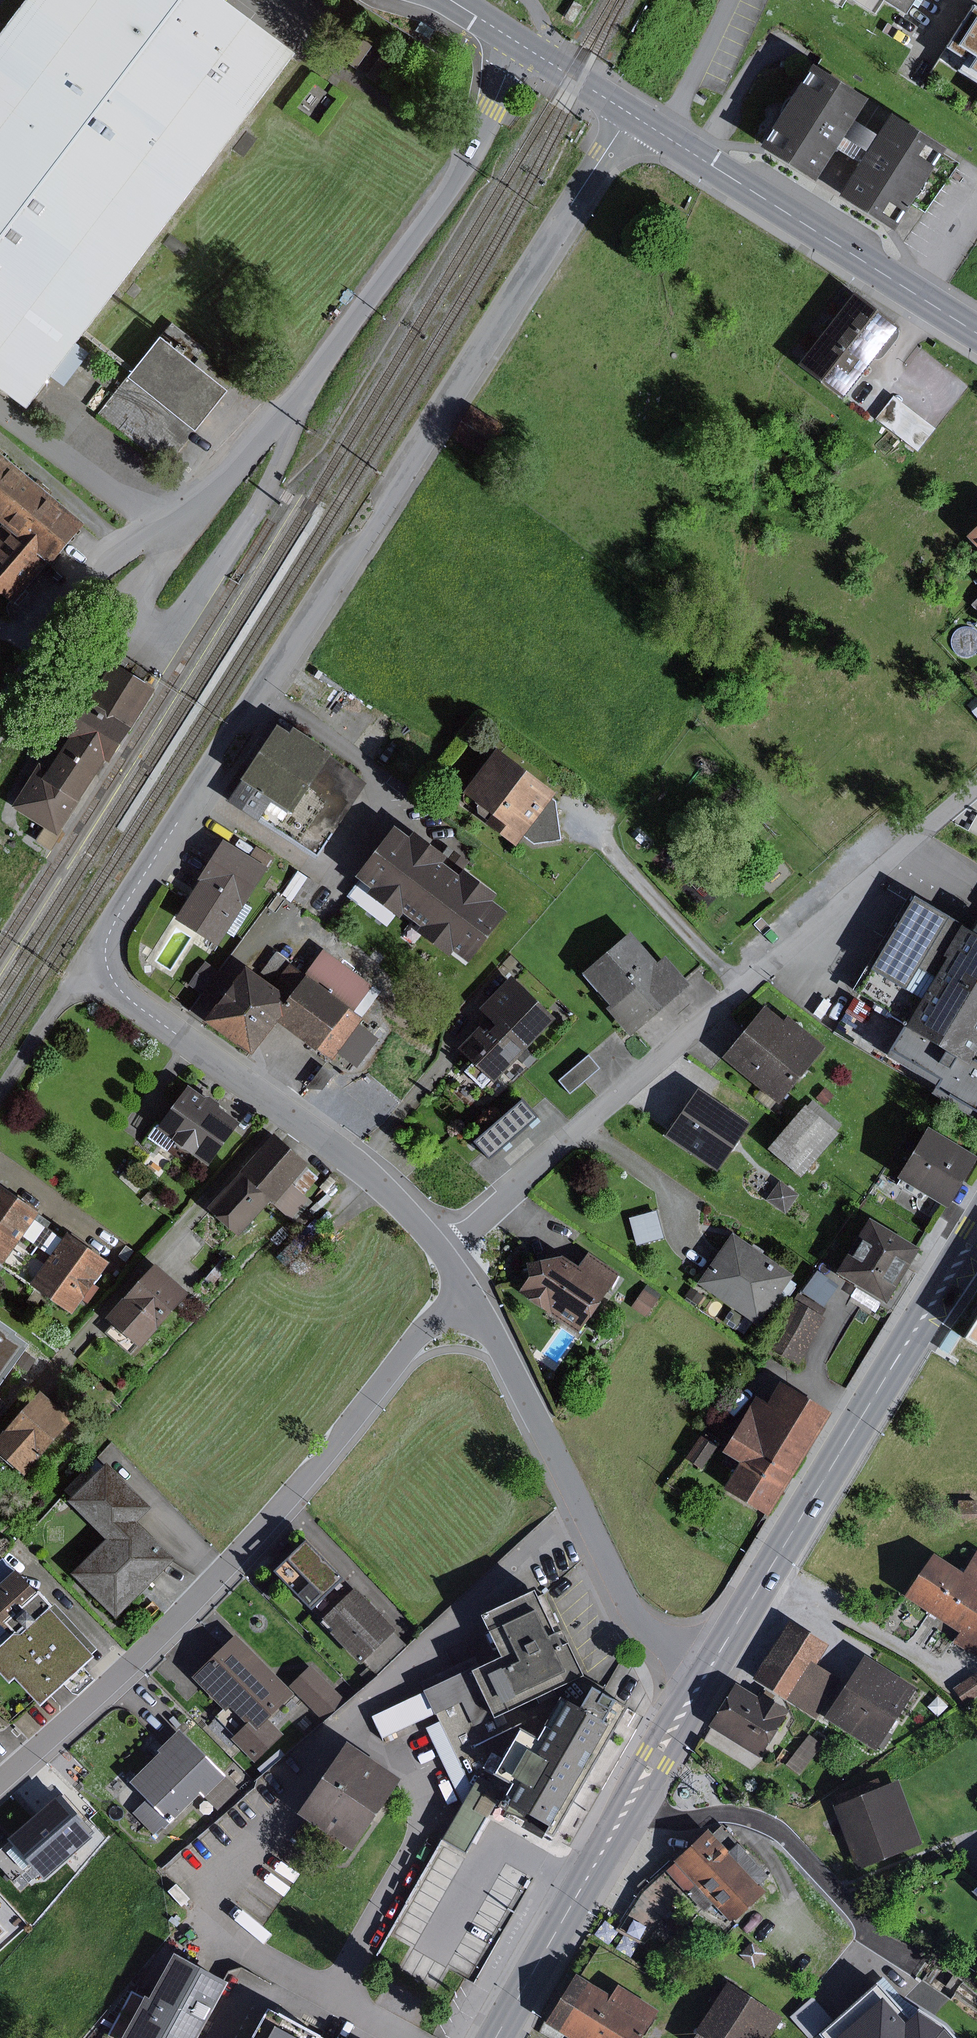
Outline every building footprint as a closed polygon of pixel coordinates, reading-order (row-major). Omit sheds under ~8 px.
[(218,0),(21,0),(0,28),(0,394),(21,410),(47,376),(62,387),(88,353),(73,341),(291,55),(218,0)] [(881,11),(888,0),(864,0),(881,11)] [(911,11),(918,0),(893,0),(911,11)] [(582,6),(572,1),(563,18),(572,24),(582,6)] [(952,46),(969,57),(962,68),(976,78),(976,6),(952,46)] [(432,29),(419,21),(413,31),(426,39),(432,29)] [(371,47),(362,40),(346,62),(356,69),(371,47)] [(391,61),(381,54),(365,76),(375,83),(391,61)] [(812,59),(759,142),(814,177),(835,143),(848,152),(866,124),(853,115),(867,94),(812,59)] [(859,158),(838,191),(893,226),(946,144),(918,126),(890,109),(877,130),(866,124),(848,152),(859,158)] [(895,327),(850,293),(794,365),(839,399),(858,374),(895,327)] [(204,349),(168,321),(123,379),(191,432),(224,390),(191,365),(204,349)] [(934,428),(892,396),(874,419),(917,452),(934,428)] [(79,523),(0,457),(0,594),(12,604),(13,602),(17,605),(27,593),(23,590),(79,523)] [(961,536),(976,552),(976,519),(961,536)] [(976,612),(976,596),(969,604),(976,612)] [(159,685),(119,660),(95,698),(91,696),(69,731),(72,733),(61,751),(50,768),(41,763),(16,804),(49,825),(41,837),(60,849),(73,828),(69,825),(88,795),(85,793),(97,774),(109,754),(114,757),(159,685)] [(282,730),(269,722),(233,776),(236,778),(223,799),(253,819),(257,813),(275,825),(301,786),(320,800),(293,840),(314,853),(327,833),(329,834),(344,812),(351,817),(361,802),(353,797),(364,781),(322,753),(324,750),(286,724),(282,730)] [(551,791),(491,745),(457,790),(485,812),(479,820),(512,844),(519,834),(531,843),(557,840),(553,800),(548,796),(551,791)] [(440,854),(406,829),(402,834),(387,823),(348,874),(363,886),(359,890),(393,916),(396,911),(413,924),(410,929),(443,954),(447,949),(462,961),(501,910),(486,898),(490,892),(457,867),(453,873),(436,860),(440,854)] [(642,837),(636,831),(631,837),(637,842),(642,837)] [(246,855),(217,837),(193,877),(194,878),(170,917),(214,945),(223,931),(231,936),(249,907),(241,902),(263,866),(265,868),(272,857),(252,845),(246,855)] [(316,883),(294,869),(279,893),(301,906),(316,883)] [(731,883),(741,894),(750,886),(740,875),(731,883)] [(907,895),(864,967),(912,996),(878,1053),(928,1083),(923,1092),(976,1123),(976,1060),(969,1055),(976,1042),(976,917),(974,915),(965,929),(907,895)] [(577,972),(605,1003),(601,1007),(625,1034),(685,982),(660,954),(652,961),(625,930),(577,972)] [(205,1016),(253,1052),(278,1018),(312,973),(293,959),(294,958),(281,948),(263,972),(247,961),(205,1016)] [(312,973),(278,1018),(318,1048),(320,1046),(336,1058),(342,1050),(361,1064),(383,1034),(364,1020),(368,1015),(366,1014),(385,988),(330,948),(312,973)] [(523,968),(508,954),(500,962),(514,976),(523,968)] [(215,968),(202,959),(185,983),(198,992),(215,968)] [(550,1017),(505,974),(473,1007),(482,1015),(452,1047),(467,1061),(459,1069),(477,1086),(485,1078),(488,1082),(550,1017)] [(768,1110),(821,1045),(783,1014),(778,1020),(759,1004),(716,1056),(756,1089),(751,1096),(768,1110)] [(535,1058),(523,1047),(514,1056),(526,1067),(535,1058)] [(597,1068),(585,1053),(555,1079),(567,1094),(597,1068)] [(336,1072),(315,1055),(297,1078),(308,1086),(324,1087),(336,1072)] [(214,1095),(199,1084),(169,1125),(166,1123),(156,1136),(192,1162),(200,1151),(219,1164),(251,1121),(229,1106),(229,1101),(220,1094),(214,1095)] [(832,1093),(823,1085),(813,1097),(822,1105),(832,1093)] [(718,1171),(750,1125),(699,1090),(667,1137),(718,1171)] [(532,1116),(516,1097),(467,1140),(484,1159),(532,1116)] [(839,1123),(810,1098),(804,1106),(800,1103),(762,1147),(797,1177),(835,1132),(833,1130),(839,1123)] [(941,1207),(972,1155),(920,1124),(889,1176),(896,1180),(893,1184),(918,1198),(920,1194),(941,1207)] [(316,1156),(281,1126),(215,1202),(249,1231),(278,1197),(299,1216),(318,1194),(310,1188),(324,1171),(312,1161),(316,1156)] [(139,1186),(124,1171),(118,1177),(133,1192),(139,1186)] [(796,1193),(777,1179),(763,1199),(782,1212),(796,1193)] [(0,1196),(0,1250),(16,1262),(36,1234),(48,1218),(53,1210),(11,1180),(0,1196)] [(156,1197),(150,1191),(141,1200),(147,1206),(156,1197)] [(310,1211),(309,1209),(296,1222),(303,1229),(324,1207),(318,1202),(310,1211)] [(658,1224),(654,1209),(625,1217),(633,1245),(662,1237),(658,1224)] [(883,1303),(916,1247),(864,1216),(831,1272),(883,1303)] [(335,1235),(316,1217),(294,1240),(313,1258),(335,1235)] [(48,1218),(36,1234),(64,1254),(75,1237),(48,1218)] [(289,1231),(281,1224),(269,1237),(276,1244),(289,1231)] [(64,1254),(43,1281),(86,1312),(123,1260),(81,1229),(75,1237),(64,1254)] [(790,1274),(728,1231),(709,1258),(693,1282),(729,1307),(720,1320),(740,1335),(749,1321),(754,1325),(790,1274)] [(300,1252),(291,1242),(277,1256),(286,1265),(300,1252)] [(574,1333),(616,1272),(584,1250),(579,1258),(573,1266),(556,1255),(520,1262),(523,1277),(518,1284),(513,1291),(574,1333)] [(204,1291),(170,1261),(121,1315),(126,1320),(117,1330),(142,1352),(151,1342),(155,1345),(204,1291)] [(821,1305),(835,1285),(814,1270),(799,1290),(821,1305)] [(659,1294),(644,1284),(628,1306),(643,1316),(659,1294)] [(695,1304),(701,1295),(688,1286),(682,1295),(695,1304)] [(797,1364),(823,1316),(819,1314),(823,1307),(798,1294),(793,1301),(789,1299),(764,1346),(797,1364)] [(863,1310),(857,1307),(854,1313),(860,1316),(863,1310)] [(1,1397),(41,1340),(27,1330),(29,1328),(0,1308),(0,1396),(1,1397)] [(968,1339),(976,1344),(976,1325),(968,1339)] [(763,1515),(826,1412),(774,1380),(761,1402),(751,1396),(717,1452),(734,1462),(718,1488),(763,1515)] [(86,1418),(52,1388),(3,1442),(37,1473),(86,1418)] [(713,1446),(697,1435),(682,1458),(698,1469),(713,1446)] [(151,1507),(107,1462),(104,1465),(98,1458),(66,1489),(73,1497),(70,1501),(106,1538),(72,1572),(115,1616),(173,1559),(136,1522),(151,1507)] [(338,1578),(300,1538),(266,1571),(304,1610),(338,1578)] [(901,1596),(956,1631),(951,1639),(976,1656),(976,1546),(962,1568),(932,1549),(901,1596)] [(0,1585),(0,1620),(14,1634),(22,1634),(49,1608),(15,1572),(0,1585)] [(277,1590),(271,1584),(261,1593),(268,1599),(277,1590)] [(392,1630),(351,1587),(317,1619),(328,1630),(325,1632),(356,1664),(361,1660),(374,1674),(404,1644),(391,1631),(392,1630)] [(504,1657),(369,1715),(380,1737),(432,1712),(436,1720),(422,1727),(458,1803),(438,1838),(463,1853),(484,1817),(470,1809),(486,1782),(475,1776),(479,1769),(493,1778),(521,1729),(534,1736),(561,1697),(557,1688),(584,1676),(544,1594),(538,1597),(534,1591),(484,1614),(504,1657)] [(0,1647),(0,1674),(9,1684),(15,1679),(18,1682),(78,1628),(55,1603),(49,1608),(22,1634),(14,1634),(0,1647)] [(828,1643),(794,1623),(759,1680),(820,1714),(842,1677),(814,1664),(828,1643)] [(78,1628),(18,1682),(36,1702),(39,1706),(51,1696),(57,1690),(93,1657),(92,1654),(97,1649),(78,1628)] [(283,1734),(267,1717),(291,1694),(232,1635),(189,1677),(222,1711),(226,1707),(243,1724),(229,1739),(253,1763),(283,1734)] [(916,1686),(871,1658),(835,1717),(881,1745),(916,1686)] [(342,1699),(308,1666),(287,1686),(321,1720),(342,1699)] [(959,1686),(970,1701),(976,1696),(976,1673),(959,1686)] [(785,1714),(740,1686),(716,1724),(761,1752),(785,1714)] [(582,1709),(561,1697),(534,1736),(521,1729),(493,1778),(504,1784),(496,1799),(528,1815),(539,1821),(549,1826),(546,1832),(553,1836),(604,1748),(625,1707),(602,1694),(593,1688),(582,1709)] [(237,1790),(175,1728),(153,1750),(155,1753),(125,1782),(144,1801),(132,1813),(153,1834),(160,1828),(161,1829),(198,1793),(216,1811),(237,1790)] [(827,1742),(815,1733),(791,1763),(802,1772),(827,1742)] [(395,1778),(339,1740),(290,1813),(301,1821),(291,1836),(314,1852),(324,1837),(346,1851),(395,1778)] [(897,1781),(842,1805),(866,1862),(922,1839),(897,1781)] [(60,1795),(3,1846),(0,1849),(0,1866),(13,1880),(30,1865),(42,1878),(93,1832),(60,1795)] [(712,1826),(679,1858),(681,1861),(673,1868),(692,1888),(708,1906),(719,1896),(736,1913),(764,1886),(761,1883),(771,1873),(742,1841),(734,1849),(712,1826)] [(634,1905),(618,1929),(643,1944),(676,1904),(692,1888),(673,1868),(656,1880),(642,1892),(634,1905)] [(751,1940),(739,1952),(753,1966),(765,1954),(751,1940)] [(133,1991),(109,2034),(116,2037),(198,2037),(228,1983),(224,1981),(208,1972),(174,1954),(149,2000),(133,1991)] [(580,1969),(549,2018),(581,2037),(640,2037),(661,2005),(621,1980),(614,1991),(580,1969)] [(722,1983),(692,2029),(706,2037),(763,2037),(776,2018),(722,1983)] [(843,2037),(952,2037),(954,2036),(944,2025),(916,2007),(906,2016),(879,1987),(834,2028),(843,2037)] [(323,2033),(268,2004),(250,2037),(321,2037),(323,2033)]
